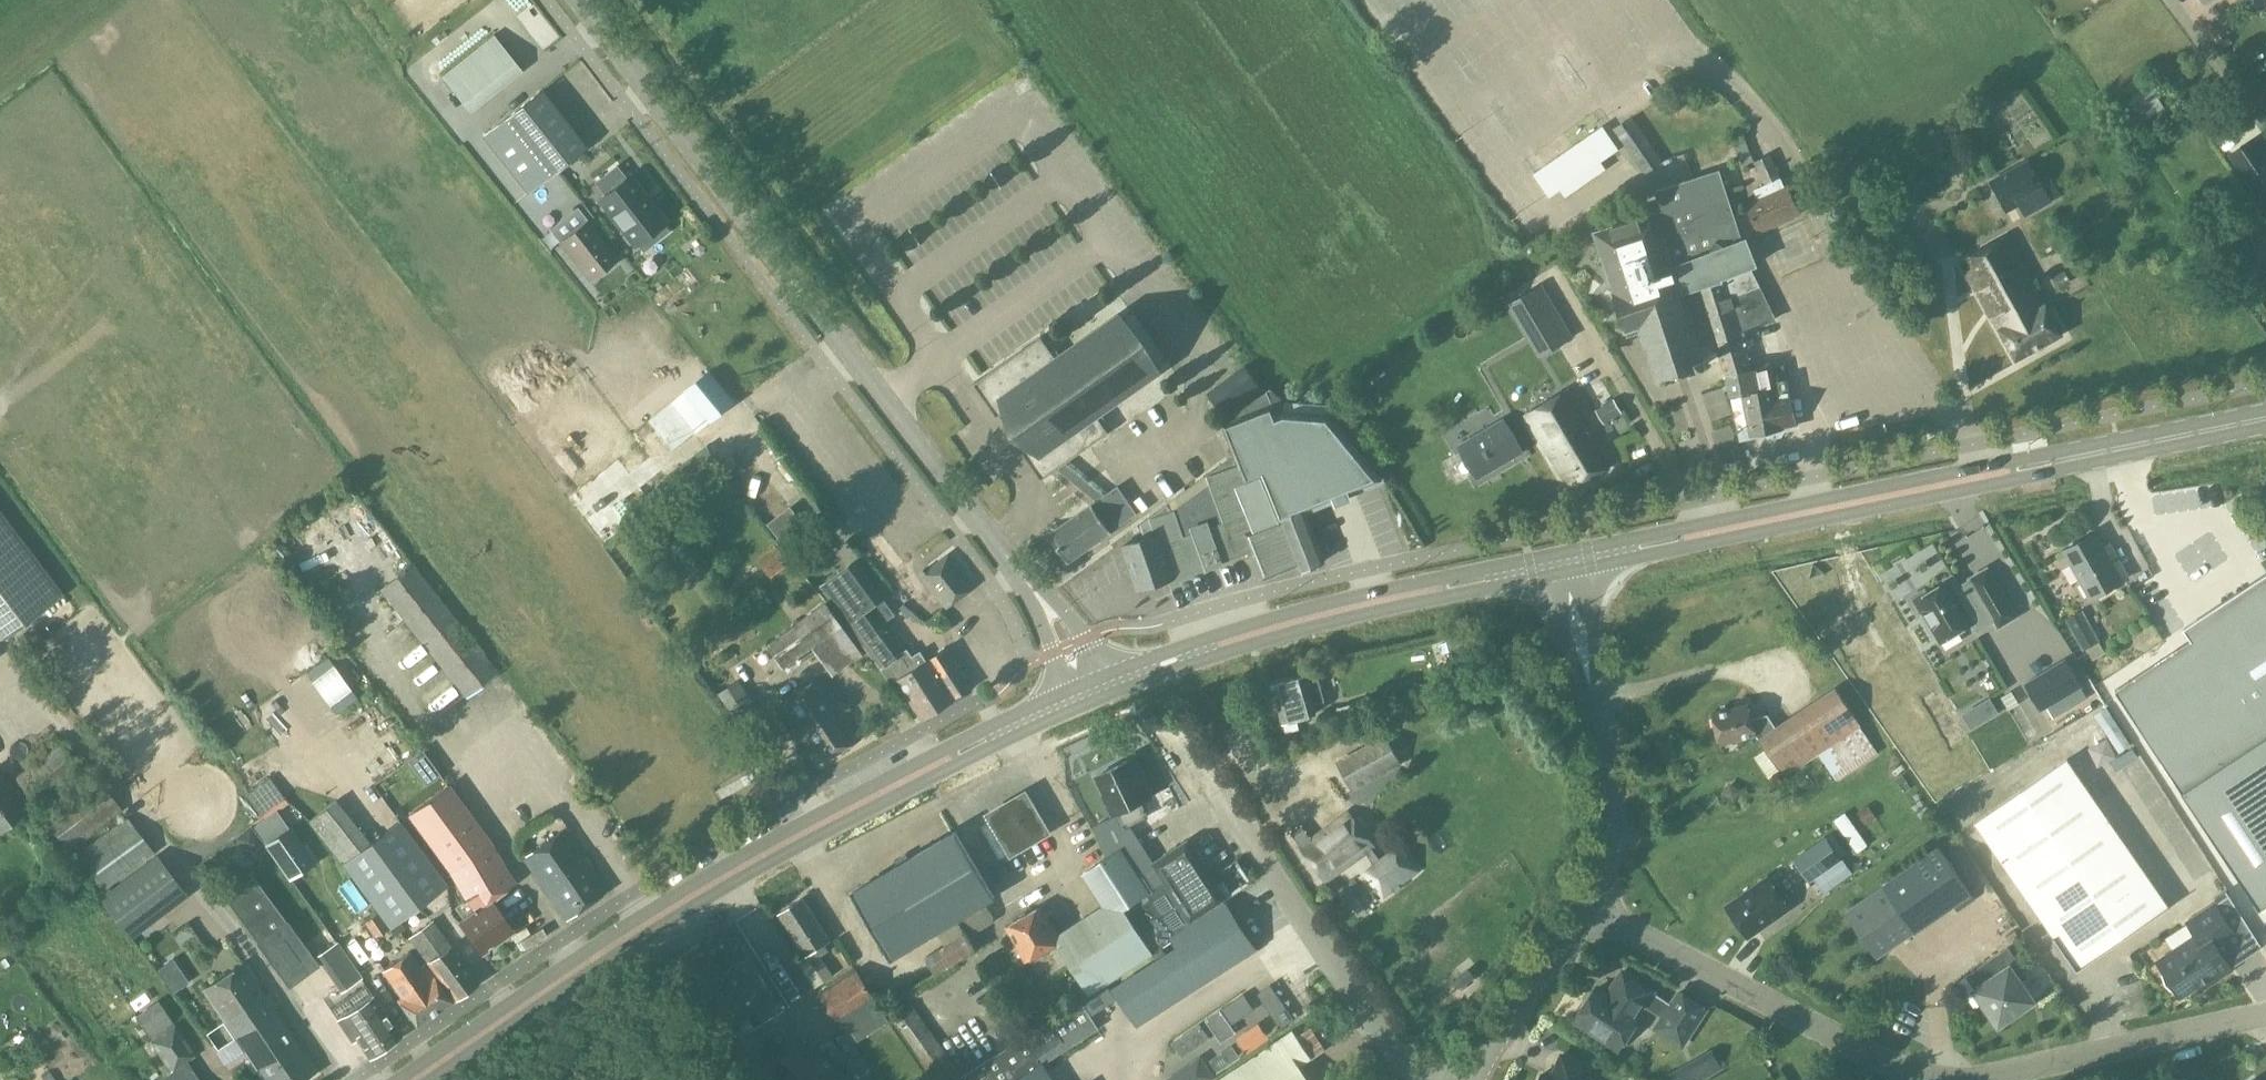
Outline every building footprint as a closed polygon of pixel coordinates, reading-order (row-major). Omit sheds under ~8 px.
[(494,34),(441,77),(470,113),(523,71),(494,34)] [(2150,89),(2129,102),(2142,121),(2163,108),(2150,89)] [(541,90),(482,137),(527,194),(587,147),(541,90)] [(1613,129),(1646,175),(1664,162),(1631,117),(1613,129)] [(1535,174),(1551,196),(1618,150),(1602,128),(1535,174)] [(1732,140),(1745,168),(1755,164),(1743,135),(1732,140)] [(2253,139),(2231,155),(2263,202),(2265,199),(2265,158),(2253,139)] [(1755,162),(1766,185),(1755,190),(1759,198),(1745,204),(1758,233),(1801,214),(1788,185),(1785,186),(1771,155),(1755,162)] [(1986,185),(2001,215),(2039,195),(2024,166),(1986,185)] [(617,167),(596,183),(605,195),(599,200),(635,246),(648,236),(653,243),(668,232),(663,225),(666,222),(630,176),(626,179),(617,167)] [(1682,263),(1743,239),(1720,169),(1655,190),(1661,211),(1655,213),(1655,211),(1637,217),(1637,218),(1613,226),(1613,225),(1597,231),(1617,292),(1616,293),(1627,330),(1641,326),(1658,380),(1681,372),(1704,364),(1683,301),(1681,293),(1672,266),(1682,263)] [(578,207),(550,229),(560,241),(559,243),(590,282),(620,259),(589,219),(588,220),(578,207)] [(2241,274),(2258,263),(2240,235),(2222,246),(2241,274)] [(2008,237),(1961,263),(1998,330),(1999,330),(2015,359),(2063,333),(2046,304),(2045,304),(2008,237)] [(1746,238),(1743,239),(1682,263),(1672,266),(1681,293),(1722,280),(1721,278),(1751,267),(1756,265),(1746,238)] [(1722,280),(1681,293),(1683,301),(1696,297),(1710,341),(1714,340),(1724,376),(1730,397),(1731,397),(1738,430),(1749,428),(1750,434),(1750,435),(1766,432),(1770,435),(1779,434),(1783,428),(1797,425),(1797,424),(1796,424),(1791,396),(1790,396),(1788,380),(1774,382),(1771,365),(1754,368),(1741,332),(1744,331),(1777,320),(1751,267),(1721,278),(1722,280)] [(2053,277),(2059,287),(2070,282),(2065,271),(2053,277)] [(1541,286),(1513,303),(1544,354),(1572,337),(1541,286)] [(1042,336),(974,383),(998,417),(1009,409),(1033,443),(1022,451),(1042,480),(1058,468),(1097,501),(1092,505),(1063,524),(1049,534),(1056,543),(1050,546),(1057,556),(1063,552),(1069,561),(1111,532),(1136,514),(1126,501),(1117,487),(1106,495),(1066,463),(1110,432),(1098,415),(1161,371),(1153,360),(1154,360),(1147,349),(1148,348),(1137,333),(1136,334),(1129,323),(1128,324),(1120,313),(1057,357),(1042,336)] [(1207,393),(1226,418),(1264,389),(1245,365),(1207,393)] [(671,404),(650,422),(674,451),(695,433),(696,434),(735,401),(710,371),(671,404)] [(1569,489),(1616,461),(1572,387),(1526,415),(1569,489)] [(1622,415),(1615,401),(1597,411),(1605,424),(1622,415)] [(1147,538),(1124,546),(1139,590),(1176,577),(1253,549),(1264,578),(1300,564),(1302,570),(1324,561),(1304,510),(1336,498),(1338,502),(1349,497),(1347,493),(1380,480),(1328,417),(1284,413),(1278,415),(1274,405),(1223,424),(1240,469),(1208,479),(1211,486),(1176,513),(1169,505),(1142,525),(1147,538)] [(1478,478),(1522,452),(1504,420),(1459,447),(1478,478)] [(731,456),(740,467),(752,459),(744,447),(731,456)] [(0,510),(0,633),(5,640),(64,595),(0,510)] [(2091,600),(2129,580),(2113,551),(2106,555),(2094,535),(2065,551),(2091,600)] [(757,560),(772,579),(791,565),(790,562),(795,558),(783,542),(777,547),(776,545),(757,560)] [(950,553),(922,575),(948,608),(976,586),(950,553)] [(858,561),(823,584),(833,600),(850,624),(869,653),(871,652),(895,686),(901,682),(925,719),(973,688),(947,648),(930,659),(928,661),(921,651),(914,656),(909,649),(900,654),(880,625),(894,615),(869,576),(858,561)] [(466,698),(499,673),(412,564),(380,590),(466,698)] [(1925,590),(1909,599),(1919,615),(1922,613),(1935,634),(1951,625),(1957,636),(1973,626),(1977,633),(1994,623),(1997,629),(2017,618),(1988,569),(1970,579),(1971,581),(1956,590),(1950,580),(1927,594),(1925,590)] [(2116,690),(2259,908),(2265,904),(2265,591),(2177,650),(2116,690)] [(1869,663),(1899,645),(1873,601),(1859,609),(1857,605),(1843,613),(1846,617),(1842,619),(1848,629),(1833,638),(1851,668),(1866,659),(1869,663)] [(827,603),(768,643),(784,667),(814,647),(834,676),(864,656),(845,627),(827,603)] [(2099,672),(2113,665),(2083,611),(2066,620),(2083,651),(2087,649),(2099,672)] [(2073,671),(2057,681),(2049,670),(2026,684),(2041,710),(2047,707),(2082,686),(2073,671)] [(821,763),(862,737),(853,724),(855,723),(847,711),(851,708),(845,700),(842,702),(825,676),(781,705),(800,735),(802,733),(821,763)] [(1300,730),(1297,719),(1316,714),(1313,705),(1326,702),(1319,679),(1307,683),(1305,677),(1273,686),(1283,723),(1284,723),(1287,734),(1300,730)] [(1967,731),(1935,677),(1918,687),(1951,741),(1967,731)] [(758,708),(739,679),(719,693),(738,721),(758,708)] [(2082,686),(2047,707),(2054,719),(2089,697),(2082,686)] [(1748,706),(1713,715),(1720,744),(1755,735),(1759,738),(1758,739),(1784,777),(1819,754),(1861,727),(1835,688),(1775,728),(1767,716),(1753,720),(1748,706)] [(2008,689),(1998,695),(2009,713),(2018,707),(2008,689)] [(1999,714),(1990,699),(1963,715),(1971,730),(1999,714)] [(1320,714),(1324,729),(1360,719),(1356,703),(1337,708),(1337,710),(1320,714)] [(2104,740),(2117,759),(2130,750),(2117,731),(2104,740)] [(1396,760),(1387,741),(1379,745),(1380,746),(1347,764),(1359,785),(1385,771),(1384,769),(1390,765),(1389,763),(1396,760)] [(68,803),(76,797),(64,780),(81,767),(63,743),(17,777),(36,802),(56,787),(68,803)] [(2078,970),(2169,907),(2068,760),(1976,823),(2078,970)] [(1149,818),(1142,802),(1150,798),(1141,779),(1139,779),(1130,761),(1098,776),(1107,795),(1105,796),(1114,816),(1116,815),(1124,831),(1149,818)] [(1806,772),(1791,779),(1797,792),(1812,785),(1806,772)] [(290,806),(270,778),(246,794),(263,817),(271,812),(275,817),(290,806)] [(29,809),(15,790),(11,793),(0,779),(0,831),(29,809)] [(76,797),(68,803),(70,805),(46,823),(68,852),(123,811),(99,780),(76,797)] [(448,787),(408,816),(451,876),(466,900),(456,908),(464,920),(460,923),(482,954),(487,950),(486,948),(494,942),(495,944),(514,931),(492,900),(516,883),(492,844),(449,786),(448,787)] [(1734,786),(1727,788),(1723,795),(1735,802),(1741,790),(1734,786)] [(992,815),(1014,852),(1047,832),(1025,796),(992,815)] [(336,801),(310,821),(341,863),(370,842),(336,801)] [(1303,825),(1292,832),(1302,846),(1300,847),(1325,881),(1374,846),(1349,812),(1312,838),(1303,825)] [(98,895),(155,853),(128,816),(71,859),(98,895)] [(370,842),(341,863),(391,930),(449,887),(401,820),(370,842)] [(288,829),(266,844),(290,880),(314,864),(289,828),(288,829)] [(252,849),(261,843),(251,829),(236,839),(242,848),(252,849)] [(524,859),(567,919),(608,890),(565,829),(524,859)] [(956,832),(853,895),(873,927),(893,959),(937,932),(946,945),(925,957),(936,975),(977,950),(958,919),(973,910),(994,897),(956,832)] [(1826,837),(1794,860),(1809,882),(1841,859),(1826,837)] [(1137,901),(1124,909),(1138,931),(1153,954),(1164,946),(1175,939),(1174,936),(1184,929),(1194,923),(1210,913),(1226,902),(1207,873),(1188,844),(1172,854),(1156,865),(1161,873),(1167,882),(1158,887),(1150,893),(1137,901)] [(1397,848),(1361,877),(1381,902),(1418,874),(1397,848)] [(1939,848),(1884,887),(1885,889),(1859,906),(1862,910),(1846,921),(1872,958),(1914,930),(1915,931),(1970,893),(1939,848)] [(1042,907),(1007,928),(1027,962),(1058,944),(1084,984),(1090,994),(1153,954),(1138,931),(1124,909),(1137,901),(1150,893),(1121,849),(1110,857),(1083,874),(1104,906),(1059,935),(1042,907)] [(130,940),(189,897),(159,856),(100,899),(130,940)] [(87,917),(103,907),(83,877),(68,887),(87,917)] [(256,944),(289,988),(319,966),(253,878),(225,899),(257,942),(256,944)] [(1768,878),(1727,906),(1748,937),(1790,908),(1768,878)] [(1970,906),(1983,930),(1995,924),(1987,910),(1994,906),(1989,896),(1970,906)] [(2244,923),(2227,897),(2219,902),(2236,928),(2244,923)] [(804,900),(780,915),(807,957),(800,961),(816,987),(825,981),(819,972),(828,966),(826,964),(822,956),(830,951),(826,944),(831,941),(804,900)] [(1116,989),(1116,990),(1117,991),(1138,1025),(1191,991),(1204,983),(1216,975),(1256,950),(1257,949),(1246,932),(1241,925),(1226,902),(1210,913),(1194,923),(1184,929),(1174,936),(1175,939),(1181,947),(1116,989)] [(2216,905),(2188,923),(2197,937),(2158,962),(2164,972),(2161,973),(2165,985),(2174,992),(2177,990),(2180,996),(2197,984),(2200,989),(2231,969),(2216,945),(2234,933),(2216,905)] [(365,922),(376,939),(389,931),(378,913),(365,922)] [(410,938),(428,962),(455,1000),(478,984),(451,946),(432,921),(410,938)] [(1907,938),(1918,963),(1932,956),(1921,932),(1907,938)] [(1976,991),(1999,1024),(2032,1001),(2019,983),(2028,976),(2008,947),(1978,968),(1988,983),(1976,991)] [(451,1000),(426,965),(421,968),(410,953),(383,971),(402,998),(399,1000),(416,1025),(417,1027),(453,1001),(452,999),(451,1000)] [(235,1038),(277,1010),(244,963),(202,991),(235,1038)] [(352,964),(331,978),(341,992),(362,978),(352,964)] [(691,986),(708,976),(700,964),(683,974),(691,986)] [(172,965),(160,971),(167,986),(179,979),(172,965)] [(856,969),(820,993),(839,1022),(844,1019),(859,1040),(890,1020),(881,1007),(875,998),(856,969)] [(1607,997),(1596,989),(1576,1019),(1590,1029),(1591,1033),(1598,1038),(1602,1037),(1620,1048),(1639,1018),(1637,1016),(1644,1006),(1652,1004),(1658,995),(1623,972),(1607,997)] [(1709,1012),(1706,1010),(1680,993),(1654,1031),(1684,1051),(1709,1012)] [(881,1007),(890,1020),(892,1024),(894,1023),(932,1079),(1056,1079),(1044,1062),(1041,1064),(1038,1060),(1064,1042),(1052,1024),(1050,1021),(962,1078),(914,1006),(908,1010),(898,995),(881,1007)] [(370,1058),(401,1037),(374,996),(338,1021),(353,1042),(357,1040),(370,1058)] [(1270,1041),(1260,1023),(1236,1036),(1232,1029),(1249,1020),(1237,998),(1204,1016),(1218,1042),(1231,1035),(1243,1055),(1270,1041)] [(158,1001),(136,1017),(152,1040),(150,1041),(172,1073),(196,1056),(158,1001)] [(1084,1004),(1052,1024),(1064,1042),(1067,1047),(1099,1026),(1084,1004)] [(235,1038),(256,1070),(260,1067),(268,1079),(304,1079),(314,1073),(298,1049),(301,1047),(277,1010),(235,1038)] [(1199,1022),(1172,1038),(1181,1054),(1209,1038),(1199,1022)] [(1283,1038),(1212,1079),(1199,1057),(1164,1078),(1165,1079),(1308,1079),(1283,1038)] [(1219,1073),(1239,1061),(1229,1044),(1209,1056),(1219,1073)] [(1675,1079),(1708,1079),(1721,1074),(1713,1054),(1671,1071),(1675,1079)] [(1562,1055),(1552,1079),(1542,1075),(1540,1079),(1584,1079),(1589,1067),(1562,1055)]
